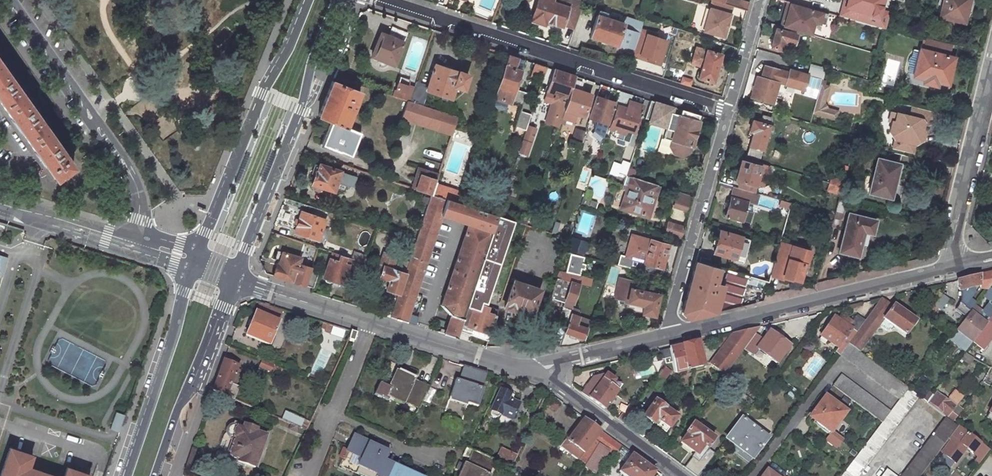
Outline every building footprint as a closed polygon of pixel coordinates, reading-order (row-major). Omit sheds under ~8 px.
[(572,28),(580,4),(570,0),(535,0),(528,18),(541,22),(542,19),(560,26),(561,23),(572,28)] [(708,8),(728,14),(730,6),(728,5),(721,3),(712,0),(710,0),(708,8)] [(736,0),(730,0),(728,5),(730,6),(738,8),(740,1),(736,0)] [(882,9),(880,18),(844,8),(846,0),(843,0),(838,16),(886,29),(891,11),(882,9)] [(844,8),(880,18),(882,9),(885,0),(846,0),(844,8)] [(939,14),(962,20),(967,0),(943,0),(939,14)] [(808,7),(804,6),(803,6),(796,4),(789,2),(786,1),(783,9),(786,10),(784,19),(781,18),(778,26),(793,30),(808,34),(812,21),(823,24),(826,13),(812,8),(808,7)] [(722,37),(728,14),(708,8),(702,31),(722,37)] [(618,44),(625,23),(597,13),(589,37),(617,47),(618,44)] [(625,23),(618,44),(634,49),(642,29),(644,22),(627,16),(625,23)] [(796,34),(776,28),(770,46),(781,49),(782,44),(788,45),(789,42),(794,44),(796,34)] [(650,32),(642,29),(634,49),(632,58),(659,67),(667,42),(649,35),(650,32)] [(405,35),(393,30),(390,38),(382,35),(372,58),(393,67),(405,35)] [(945,42),(932,38),(929,51),(919,48),(912,74),(922,76),(921,80),(930,82),(930,79),(934,80),(944,82),(951,56),(942,54),(945,42)] [(705,53),(694,49),(690,61),(701,64),(698,76),(712,80),(719,54),(706,50),(705,53)] [(507,54),(496,87),(496,88),(493,96),(496,97),(493,104),(495,107),(500,110),(504,108),(507,101),(508,102),(509,100),(521,104),(525,93),(513,88),(519,71),(513,69),(517,57),(507,54)] [(517,57),(513,69),(519,71),(523,60),(517,57)] [(55,179),(73,166),(62,150),(36,114),(15,83),(0,62),(0,101),(55,179)] [(542,75),(545,67),(534,63),(531,72),(534,72),(532,78),(541,80),(542,75)] [(434,94),(450,99),(455,86),(461,89),(466,76),(458,73),(457,74),(434,66),(428,85),(417,81),(416,83),(415,84),(414,88),(426,91),(425,94),(433,97),(434,94)] [(782,71),(764,66),(761,77),(779,82),(786,84),(797,87),(801,74),(789,70),(788,73),(782,71)] [(554,70),(547,91),(567,97),(573,80),(575,76),(554,70)] [(807,75),(801,74),(797,87),(804,89),(807,75)] [(678,82),(689,85),(691,79),(680,75),(678,82)] [(757,76),(751,97),(773,103),(778,82),(797,88),(797,87),(786,84),(779,82),(761,77),(757,76)] [(582,116),(590,95),(578,91),(581,83),(573,80),(567,97),(562,112),(563,112),(561,118),(565,120),(573,122),(576,114),(582,116)] [(820,80),(817,92),(825,95),(827,86),(823,84),(824,81),(820,80)] [(359,93),(332,82),(319,116),(330,121),(337,123),(346,127),(359,93)] [(392,97),(407,101),(409,102),(410,101),(414,88),(415,84),(416,83),(411,82),(409,87),(397,83),(392,97)] [(609,124),(616,103),(603,98),(606,86),(600,84),(589,118),(607,124),(609,124)] [(633,132),(641,107),(633,104),(631,111),(626,109),(628,103),(630,103),(632,94),(620,91),(616,103),(609,124),(612,125),(633,132)] [(811,112),(824,116),(827,108),(823,102),(825,95),(817,92),(811,112)] [(665,105),(649,100),(644,116),(668,123),(672,110),(665,107),(665,105)] [(401,118),(451,134),(451,133),(457,117),(451,115),(410,101),(409,102),(407,101),(401,118)] [(924,139),(928,125),(935,120),(937,112),(910,105),(908,114),(889,109),(887,118),(891,119),(888,129),(893,137),(902,140),(900,150),(912,153),(916,136),(924,139)] [(834,118),(836,111),(827,108),(824,116),(834,118)] [(555,109),(546,135),(554,138),(560,122),(561,118),(563,112),(562,112),(555,109)] [(513,126),(523,130),(524,128),(528,118),(529,114),(519,110),(513,126)] [(677,115),(673,129),(666,127),(663,137),(669,139),(667,145),(671,153),(681,155),(687,152),(689,146),(691,146),(698,121),(696,121),(698,115),(681,110),(679,116),(677,115)] [(752,131),(746,152),(759,156),(770,117),(761,115),(759,122),(751,120),(748,129),(752,131)] [(528,118),(524,128),(533,131),(536,121),(528,118)] [(351,156),(359,132),(357,131),(346,127),(337,123),(330,121),(322,145),(341,152),(342,153),(351,156)] [(575,132),(572,139),(573,140),(580,142),(582,134),(575,132)] [(587,149),(591,137),(582,134),(580,142),(578,146),(587,149)] [(893,137),(890,147),(900,150),(902,140),(893,137)] [(626,147),(621,162),(628,164),(633,149),(626,147)] [(876,157),(867,190),(889,196),(897,162),(876,157)] [(738,174),(737,180),(738,180),(737,187),(751,190),(753,182),(764,185),(768,168),(758,165),(739,160),(735,173),(738,174)] [(358,177),(320,165),(318,172),(316,172),(312,184),(313,185),(313,186),(314,189),(318,191),(322,188),(322,187),(334,191),(334,189),(345,192),(347,185),(354,187),(358,177)] [(438,173),(418,166),(414,177),(418,179),(418,180),(415,189),(431,194),(435,182),(438,173)] [(843,179),(829,175),(828,181),(842,184),(843,179)] [(631,176),(620,208),(647,217),(657,184),(643,180),(631,176)] [(842,184),(828,181),(825,189),(839,193),(842,184)] [(757,192),(751,190),(737,187),(733,185),(728,203),(727,207),(724,216),(746,222),(749,209),(747,209),(748,206),(744,205),(745,202),(754,205),(757,192)] [(687,211),(691,196),(676,192),(672,207),(687,211)] [(467,225),(440,304),(450,314),(445,329),(445,332),(457,336),(459,330),(497,216),(431,194),(406,272),(398,295),(396,298),(390,316),(408,321),(443,217),(467,225)] [(595,201),(582,197),(580,205),(593,209),(595,201)] [(789,201),(778,198),(776,205),(787,207),(789,201)] [(326,219),(303,212),(295,232),(319,240),(326,219)] [(847,212),(837,250),(856,255),(862,231),(870,233),(874,219),(847,212)] [(497,216),(459,330),(487,338),(495,315),(497,308),(479,303),(480,299),(485,301),(514,221),(497,216)] [(684,226),(667,221),(663,233),(680,238),(684,226)] [(740,235),(719,229),(712,251),(734,257),(740,235)] [(643,262),(650,238),(631,233),(624,256),(643,262)] [(582,240),(571,236),(566,253),(570,254),(577,255),(582,240)] [(643,262),(643,264),(662,269),(664,270),(671,244),(650,238),(643,262)] [(782,274),(798,278),(803,261),(805,262),(809,248),(779,239),(778,241),(777,246),(769,275),(781,278),(782,274)] [(332,252),(331,258),(339,261),(341,255),(336,253),(332,252)] [(274,274),(306,285),(311,271),(311,270),(312,268),(299,264),(301,259),(282,253),(279,264),(277,264),(274,274)] [(570,254),(565,272),(579,275),(581,268),(585,269),(586,264),(583,263),(584,257),(577,255),(570,254)] [(331,258),(324,277),(327,278),(326,281),(331,282),(331,280),(343,283),(350,264),(351,264),(353,259),(352,259),(350,258),(346,257),(341,255),(339,261),(331,258)] [(660,276),(662,269),(643,264),(643,262),(624,256),(620,255),(617,265),(660,276)] [(695,261),(681,311),(687,317),(740,304),(746,282),(750,283),(752,276),(695,261)] [(406,272),(383,264),(379,277),(388,281),(385,290),(398,295),(406,272)] [(565,272),(558,270),(556,278),(570,282),(570,280),(581,283),(583,276),(579,275),(565,272)] [(311,271),(306,285),(312,287),(314,287),(318,274),(311,271)] [(955,281),(957,290),(957,296),(956,301),(955,304),(951,309),(961,317),(971,305),(991,277),(991,272),(955,281)] [(623,302),(641,306),(640,313),(655,316),(660,292),(631,286),(633,281),(631,279),(618,277),(613,298),(623,301),(623,302)] [(543,288),(513,278),(503,308),(533,318),(543,288)] [(570,282),(564,302),(574,304),(581,283),(570,280),(570,282)] [(982,297),(991,304),(991,288),(990,287),(982,297)] [(937,294),(928,306),(937,312),(946,299),(937,294)] [(388,296),(383,313),(390,316),(396,298),(388,296)] [(889,307),(878,299),(876,299),(865,314),(846,341),(857,350),(864,340),(881,317),(903,333),(913,319),(892,302),(889,307)] [(257,302),(253,312),(244,334),(266,344),(275,322),(280,309),(257,302)] [(971,341),(984,323),(975,317),(978,313),(979,311),(971,305),(961,317),(946,337),(964,350),(971,341)] [(846,341),(865,314),(855,307),(846,319),(838,313),(835,318),(831,314),(818,332),(836,346),(833,350),(837,353),(846,341)] [(570,312),(563,333),(584,339),(588,327),(578,324),(580,315),(570,312)] [(984,323),(971,341),(981,348),(991,334),(991,313),(987,320),(984,323)] [(975,317),(984,323),(987,320),(978,313),(975,317)] [(730,333),(709,362),(723,372),(757,327),(730,333)] [(789,344),(771,330),(764,340),(757,335),(752,343),(776,361),(789,344)] [(864,340),(857,350),(859,351),(860,352),(867,342),(864,340)] [(696,341),(660,349),(664,363),(663,364),(670,362),(672,371),(702,364),(696,341)] [(837,353),(871,378),(879,366),(860,352),(859,351),(857,350),(846,341),(837,353)] [(238,362),(223,356),(222,361),(236,367),(238,362)] [(222,361),(211,390),(232,399),(237,388),(228,384),(236,367),(222,361)] [(266,363),(260,361),(258,367),(269,372),(272,367),(270,366),(269,364),(267,363),(266,363)] [(474,407),(481,388),(478,387),(483,372),(462,366),(458,381),(452,379),(445,400),(447,401),(448,400),(462,404),(462,406),(464,407),(465,404),(474,407)] [(871,378),(897,397),(906,386),(887,372),(882,368),(879,366),(871,378)] [(413,377),(394,368),(393,370),(387,384),(386,385),(385,385),(380,383),(376,392),(384,396),(401,404),(402,401),(416,407),(419,401),(426,386),(412,380),(413,377)] [(861,390),(839,373),(831,384),(853,400),(861,390)] [(605,374),(589,396),(604,408),(616,389),(609,384),(612,379),(605,374)] [(917,394),(906,386),(897,397),(888,410),(880,420),(854,454),(838,475),(856,475),(917,394)] [(508,393),(499,388),(489,409),(491,411),(490,413),(490,415),(494,417),(496,416),(497,414),(509,419),(517,403),(506,397),(508,393)] [(927,388),(920,396),(925,400),(932,392),(927,388)] [(925,400),(944,414),(950,419),(953,414),(954,413),(948,409),(953,402),(959,393),(951,388),(945,397),(934,389),(932,392),(925,400)] [(853,400),(880,420),(888,410),(861,390),(853,400)] [(987,391),(978,406),(991,414),(991,393),(987,391)] [(823,393),(810,411),(815,414),(813,416),(830,428),(845,409),(823,393)] [(675,416),(653,400),(643,415),(665,430),(675,416)] [(948,409),(954,413),(959,407),(953,402),(948,409)] [(991,420),(991,414),(978,406),(976,411),(975,411),(991,420)] [(126,413),(117,410),(112,427),(120,430),(126,413)] [(946,437),(956,423),(950,419),(944,414),(898,475),(916,475),(946,437)] [(766,436),(741,416),(727,435),(752,454),(766,436)] [(811,419),(828,432),(830,428),(813,416),(811,419)] [(278,425),(285,429),(288,423),(281,419),(280,420),(278,425)] [(582,419),(566,441),(563,438),(557,446),(576,460),(582,452),(584,454),(590,445),(593,447),(602,433),(582,419)] [(712,438),(691,422),(681,436),(682,437),(679,440),(696,453),(703,444),(706,446),(712,438)] [(285,429),(295,433),(298,427),(288,423),(285,429)] [(987,446),(956,423),(946,437),(949,439),(940,450),(954,460),(965,446),(976,454),(973,458),(976,461),(987,446)] [(231,438),(225,455),(235,459),(234,461),(242,463),(251,467),(263,436),(252,432),(253,429),(241,424),(239,427),(229,424),(227,424),(225,425),(224,427),(223,430),(224,432),(224,433),(224,434),(225,435),(226,436),(227,436),(231,438)] [(240,467),(242,463),(234,461),(235,459),(225,455),(231,438),(227,436),(226,436),(225,435),(224,434),(224,433),(224,432),(223,432),(222,433),(220,434),(215,450),(213,451),(212,453),(212,454),(212,457),(214,458),(240,467)] [(390,466),(381,462),(385,453),(386,454),(387,452),(380,449),(373,446),(351,436),(352,434),(350,433),(344,448),(343,450),(345,451),(346,448),(360,455),(356,465),(353,473),(360,475),(386,475),(390,466)] [(596,468),(606,450),(612,455),(619,446),(602,433),(593,447),(589,453),(587,457),(582,465),(581,467),(592,473),(596,468)] [(496,446),(491,459),(492,459),(500,463),(506,450),(496,446)] [(612,455),(623,463),(630,454),(619,446),(612,455)] [(360,455),(346,448),(345,451),(343,450),(344,448),(341,447),(337,456),(356,465),(360,455)] [(465,464),(461,463),(458,470),(455,475),(488,475),(489,474),(485,473),(492,459),(491,459),(486,457),(471,450),(466,447),(464,448),(461,456),(467,459),(465,464)] [(28,468),(32,457),(9,449),(0,475),(51,475),(28,468)] [(515,455),(506,450),(500,463),(509,467),(515,455)] [(630,454),(623,463),(618,471),(625,475),(649,475),(652,471),(630,454)] [(698,459),(690,471),(696,475),(704,465),(705,465),(698,459)] [(455,461),(452,468),(458,470),(461,463),(455,461)] [(704,465),(696,475),(697,475),(706,475),(711,470),(704,465)] [(399,469),(400,467),(398,466),(397,469),(390,466),(386,475),(417,475),(399,469)] [(89,475),(66,468),(64,475),(89,475)] [(885,468),(879,475),(897,475),(885,468)]
